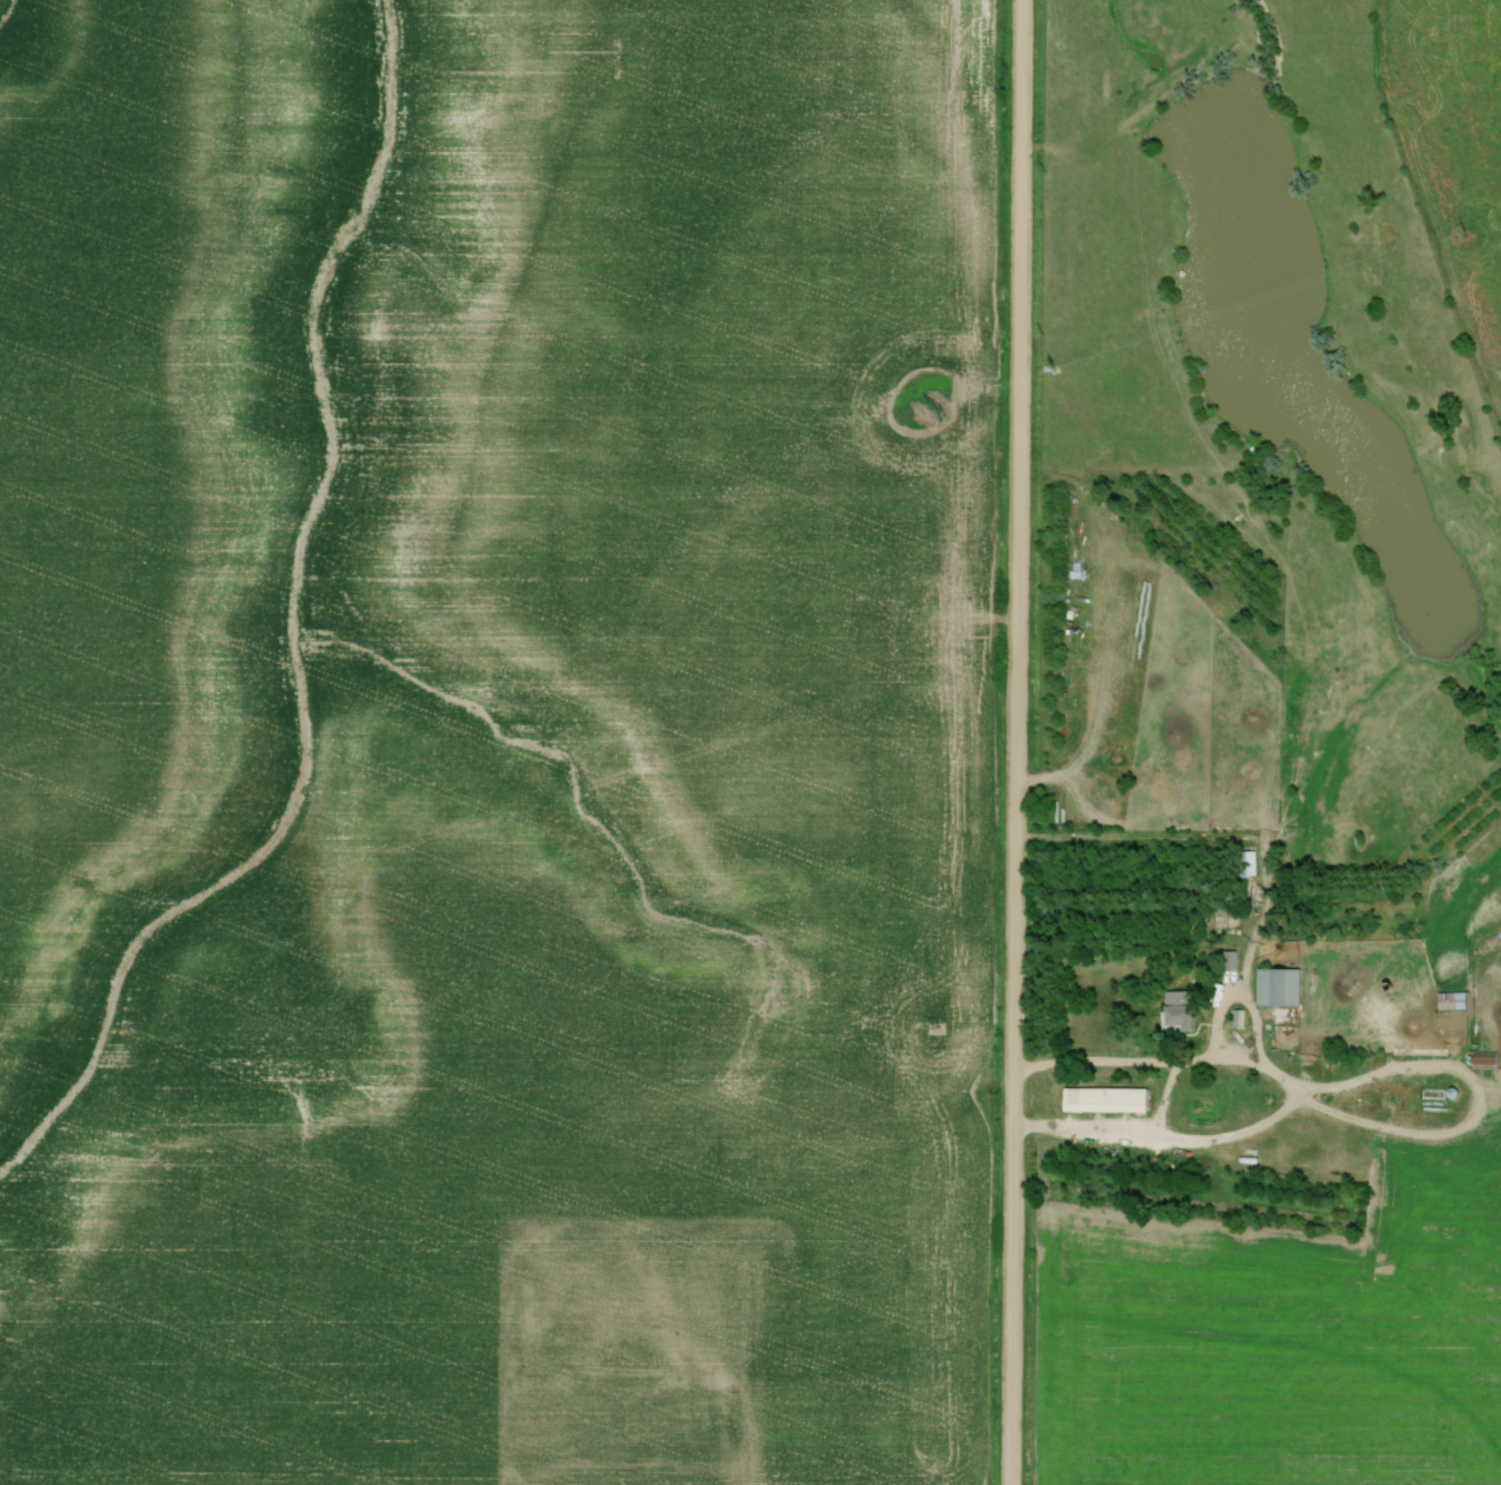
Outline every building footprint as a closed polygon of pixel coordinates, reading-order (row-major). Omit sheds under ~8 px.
[(1230,801),(1240,796),(1236,789),(1226,794),(1230,801)] [(1258,876),(1258,851),(1242,851),(1242,876),(1258,876)] [(1303,1006),(1303,969),(1259,969),(1259,1006),(1303,1006)] [(1197,991),(1169,991),(1169,1030),(1197,1030),(1197,991)] [(1470,1010),(1470,992),(1440,992),(1440,1010),(1470,1010)] [(1476,1068),(1500,1068),(1500,1052),(1476,1052),(1476,1068)] [(1152,1112),(1152,1088),(1066,1087),(1066,1111),(1152,1112)] [(1448,1089),(1424,1089),(1424,1098),(1448,1098),(1448,1089)]
